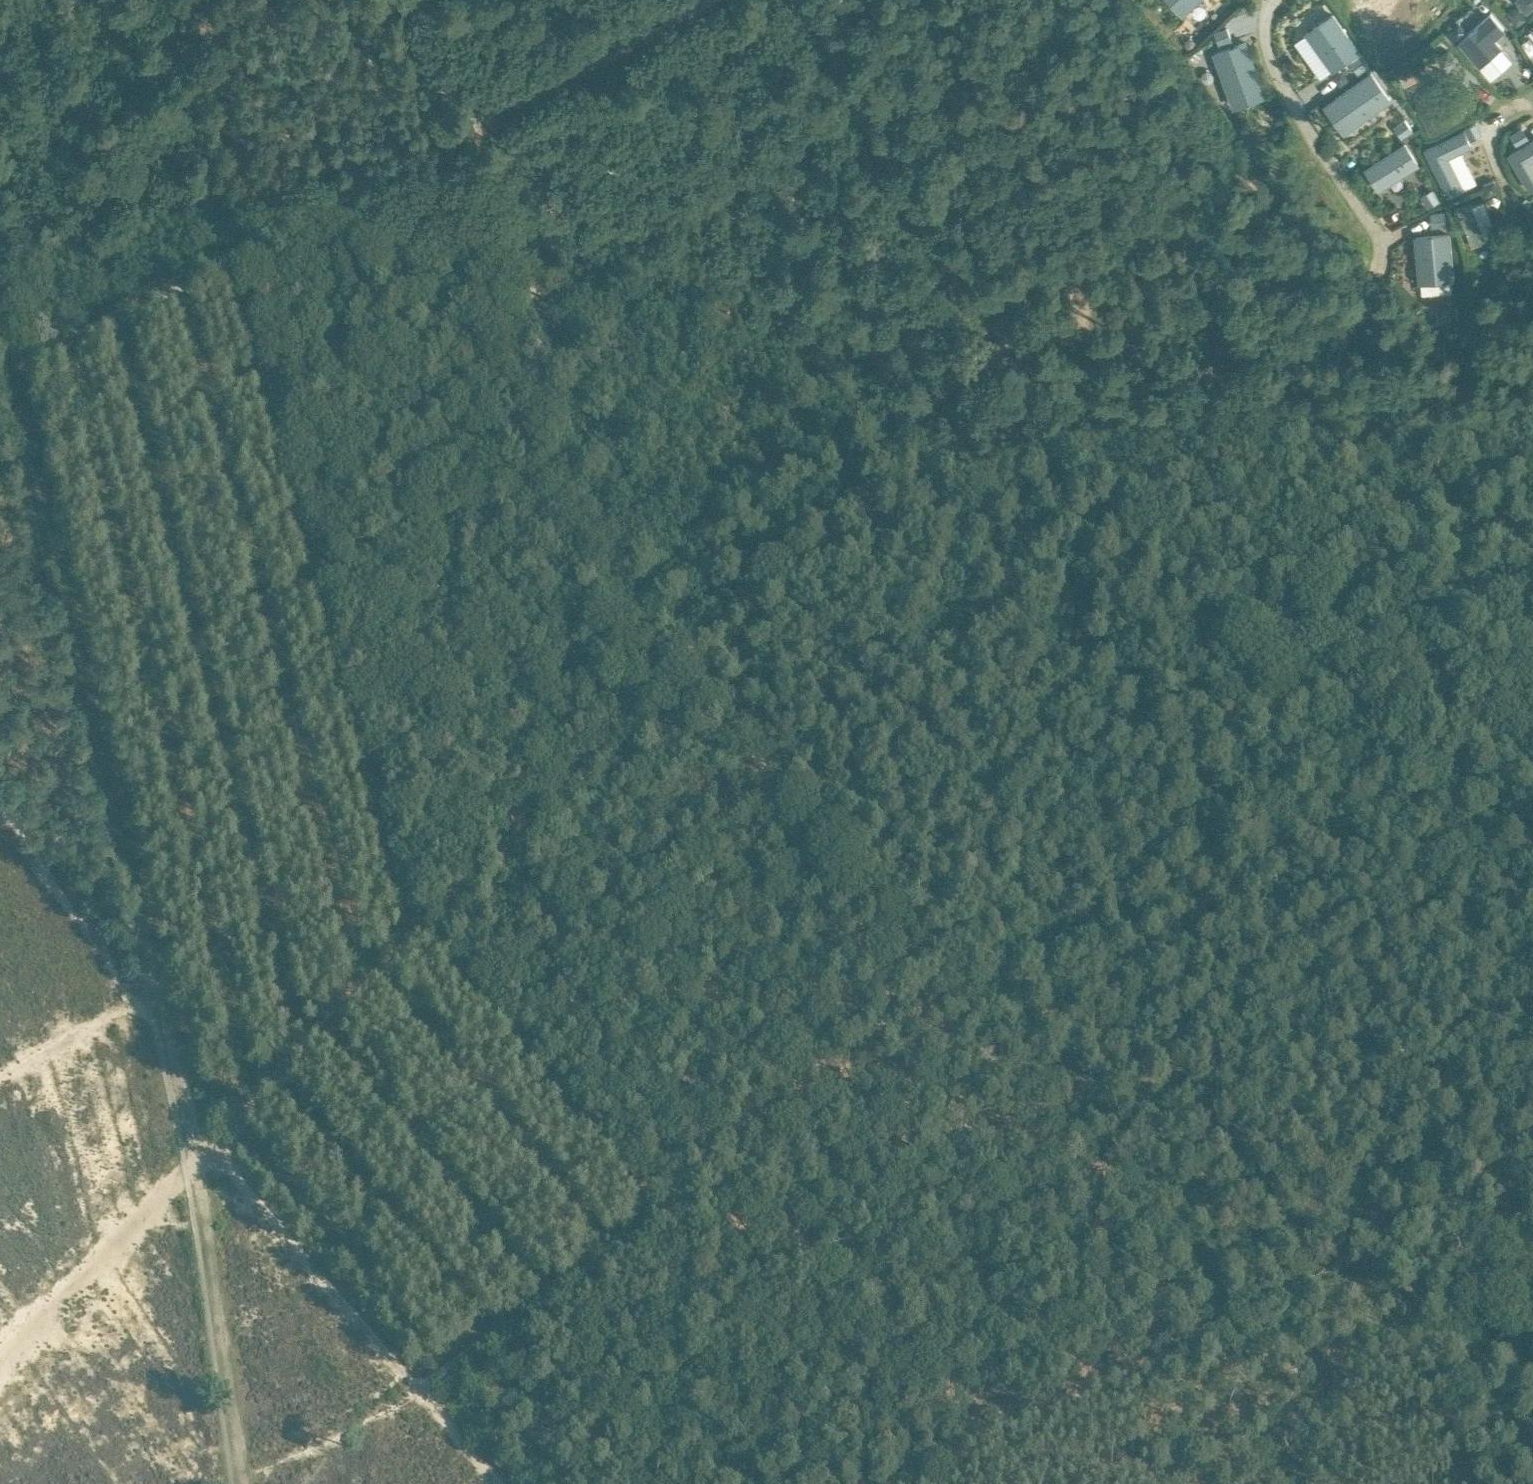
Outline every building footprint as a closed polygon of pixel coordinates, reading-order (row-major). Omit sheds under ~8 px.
[(1183,13),(1195,0),(1170,0),(1183,13)] [(1526,12),(1532,7),(1532,0),(1517,0),(1526,12)] [(1458,41),(1479,66),(1502,46),(1495,38),(1507,28),(1492,11),(1458,41)] [(1457,206),(1472,246),(1487,241),(1471,200),(1457,206)] [(1525,241),(1524,262),(1527,262),(1527,268),(1532,269),(1532,241),(1525,241)]
